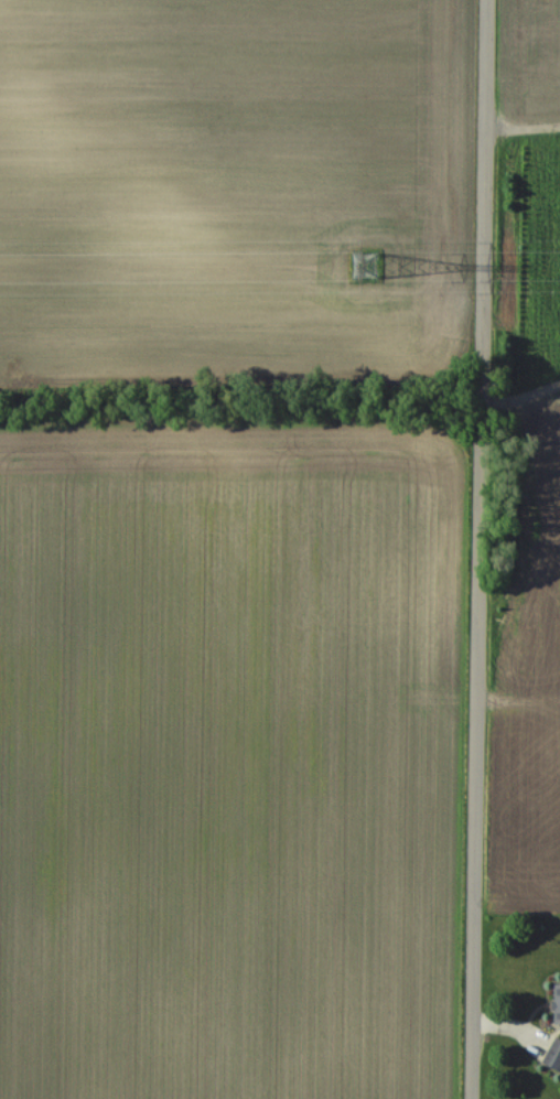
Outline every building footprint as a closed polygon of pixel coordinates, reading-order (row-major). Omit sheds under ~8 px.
[(559,1072),(559,1070),(559,1041),(556,1038),(542,1061),(559,1072)]
